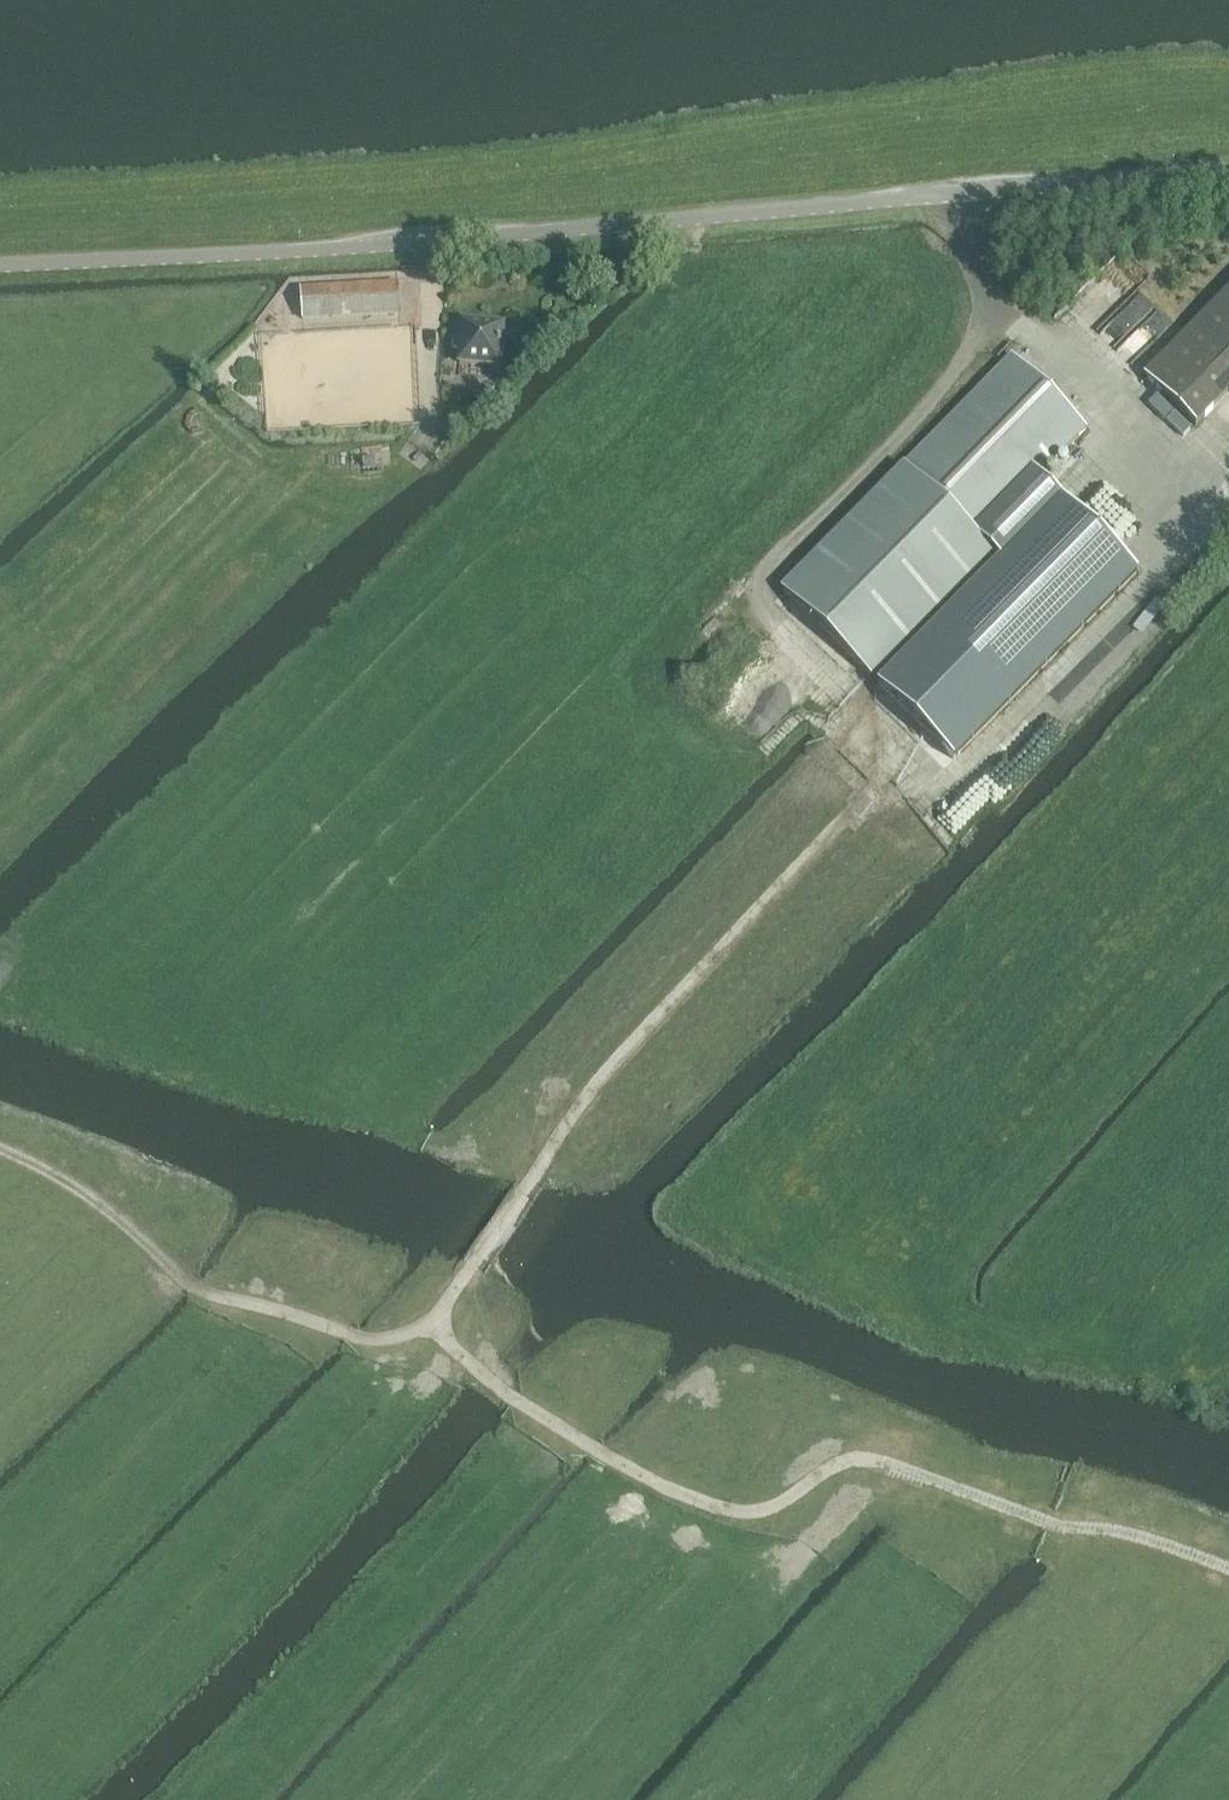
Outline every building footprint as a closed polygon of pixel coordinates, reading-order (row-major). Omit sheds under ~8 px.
[(302,319),(399,313),(398,296),(397,283),(300,289),(301,303),(302,319)] [(1146,376),(1196,425),(1228,391),(1228,292),(1146,376)] [(499,366),(503,326),(462,323),(461,338),(454,338),(453,348),(460,349),(459,363),(499,366)] [(991,550),(980,539),(1041,477),(1042,476),(1043,475),(1088,429),(1013,356),(783,592),(869,676),(991,550)] [(1001,559),(878,684),(954,758),(1139,570),(1043,475),(1042,476),(1041,477),(980,539),(993,551),(1001,559)]
